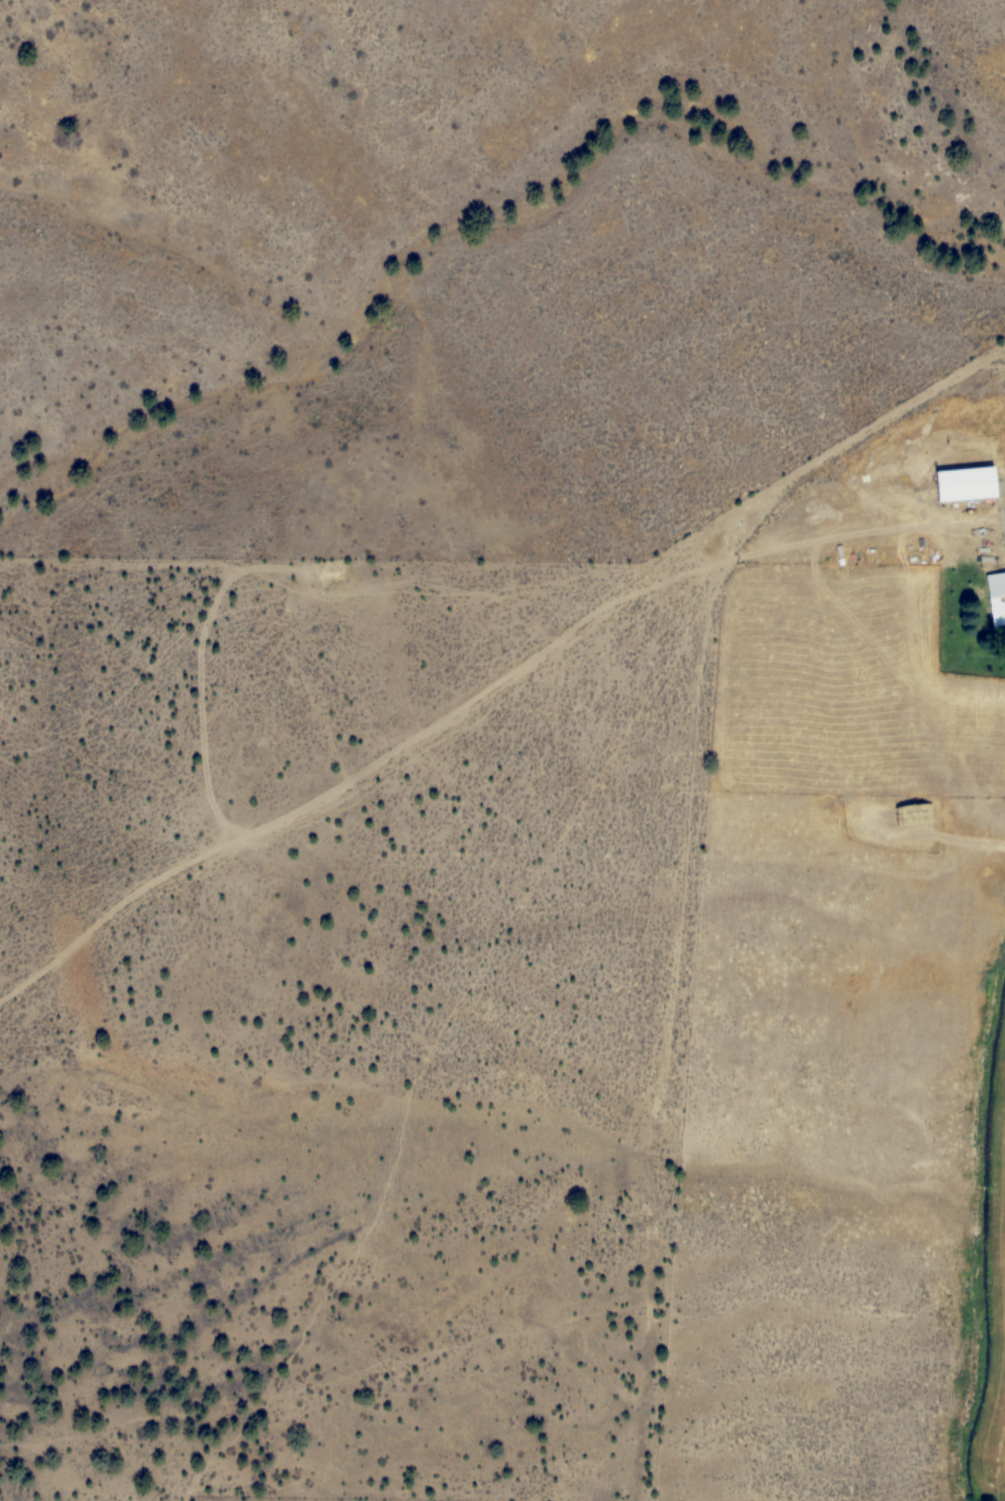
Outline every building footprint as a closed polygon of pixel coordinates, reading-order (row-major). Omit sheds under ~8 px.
[(992,625),(1004,624),(1004,604),(1002,604),(1001,596),(1004,596),(1004,574),(988,575),(992,625)]
